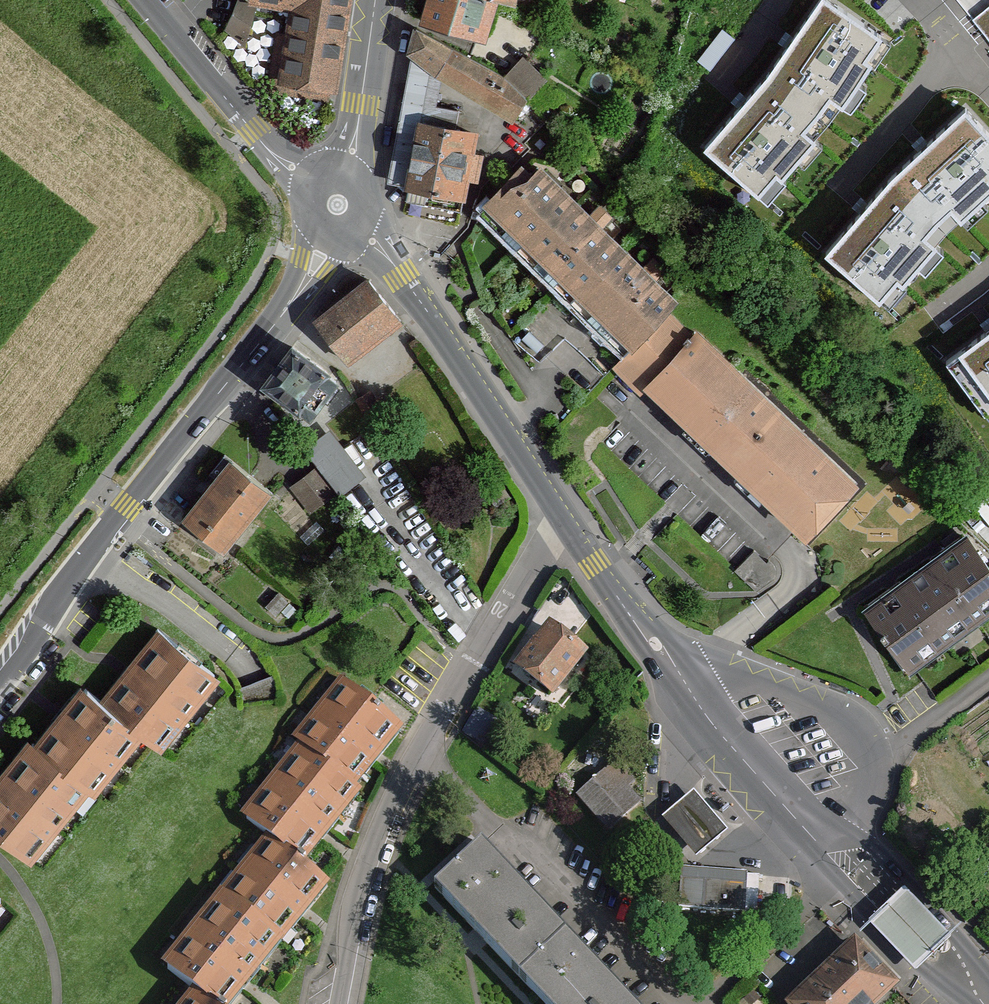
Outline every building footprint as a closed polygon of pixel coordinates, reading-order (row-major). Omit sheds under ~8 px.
[(281,83),(331,92),(346,0),(253,0),(253,3),(294,10),(281,83)] [(416,16),(477,33),(487,0),(421,0),(416,16)] [(832,0),(811,0),(765,69),(813,104),(824,90),(834,97),(862,59),(857,55),(876,29),(832,0)] [(973,22),(988,42),(988,9),(973,22)] [(415,24),(410,50),(432,68),(514,116),(526,95),(541,78),(522,61),(503,77),(447,45),(415,24)] [(796,124),(813,104),(765,69),(701,142),(751,187),(770,165),(776,169),(806,135),(796,124)] [(960,105),(888,172),(932,216),(945,202),(956,207),(987,180),(982,175),(988,170),(988,136),(960,105)] [(418,122),(403,198),(460,209),(474,133),(418,122)] [(482,199),(633,343),(665,308),(674,300),(536,168),(530,174),(518,162),(482,199)] [(917,230),(932,216),(888,172),(821,248),(873,294),(890,274),(896,278),(927,240),(917,230)] [(367,277),(316,318),(346,356),(397,315),(367,277)] [(665,308),(633,343),(616,360),(622,366),(641,384),(646,379),(691,333),(665,308)] [(938,359),(988,426),(988,321),(938,359)] [(646,379),(806,534),(854,484),(693,330),(691,333),(646,379)] [(300,410),(309,417),(337,378),(326,370),(327,368),(290,340),(259,383),(298,412),(300,410)] [(305,449),(338,493),(363,474),(330,430),(305,449)] [(230,460),(182,520),(223,553),(272,493),(230,460)] [(291,486),(310,510),(335,492),(316,467),(291,486)] [(909,674),(988,615),(988,565),(966,533),(861,610),(909,674)] [(753,550),(735,570),(756,591),(772,580),(774,576),(775,573),(775,568),(774,565),(768,559),(765,562),(753,550)] [(551,625),(517,669),(551,695),(584,651),(551,625)] [(160,627),(104,698),(147,733),(166,747),(222,677),(160,627)] [(402,726),(338,676),(291,737),(294,739),(355,786),(402,726)] [(147,733),(104,698),(83,681),(36,740),(94,786),(101,791),(147,733)] [(36,740),(30,735),(0,773),(0,835),(34,861),(94,786),(36,740)] [(294,739),(236,813),(262,832),(302,863),(359,790),(355,786),(294,739)] [(613,770),(581,797),(610,830),(642,803),(613,770)] [(677,805),(662,818),(696,858),(710,846),(728,831),(694,791),(677,805)] [(262,832),(159,963),(190,987),(211,1003),(231,1003),(327,883),(302,863),(262,832)] [(438,889),(548,1003),(632,1003),(482,848),(438,889)] [(683,869),(681,910),(747,913),(749,871),(683,869)] [(900,889),(868,921),(916,971),(947,934),(900,889)] [(791,1003),(879,1003),(899,986),(858,941),(791,1003)] [(190,987),(176,1003),(211,1003),(190,987)]
